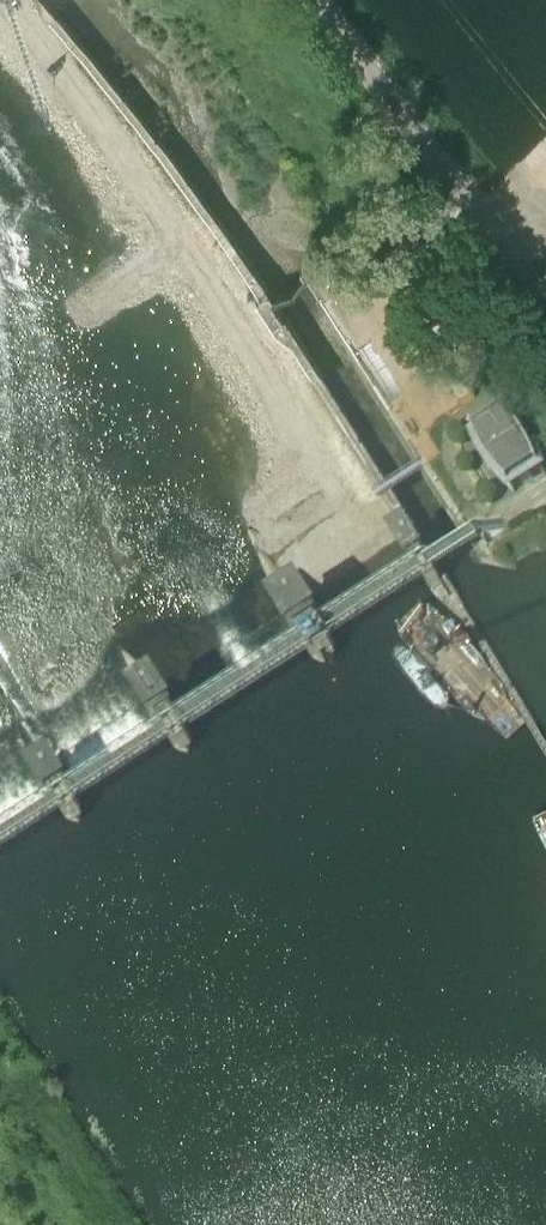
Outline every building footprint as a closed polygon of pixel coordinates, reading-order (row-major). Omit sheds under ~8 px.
[(480,437),(490,458),(503,478),(513,490),(544,469),(537,453),(525,434),(511,416),(480,437)] [(281,567),(277,566),(272,569),(269,574),(271,585),(274,596),(282,608),(280,610),(300,642),(304,639),(311,648),(322,656),(336,648),(334,634),(327,624),(331,622),(310,590),(306,593),(299,581),(290,572),(281,567)] [(150,676),(143,674),(141,680),(143,692),(145,696),(141,699),(161,731),(165,729),(172,738),(175,740),(186,742),(188,735),(188,730),(181,718),(186,715),(166,683),(162,685),(158,682),(150,676)] [(44,750),(34,747),(33,757),(35,766),(32,769),(51,799),(54,796),(61,806),(67,809),(76,812),(78,802),(78,794),(72,785),(75,783),(56,753),(51,756),(44,750)]
